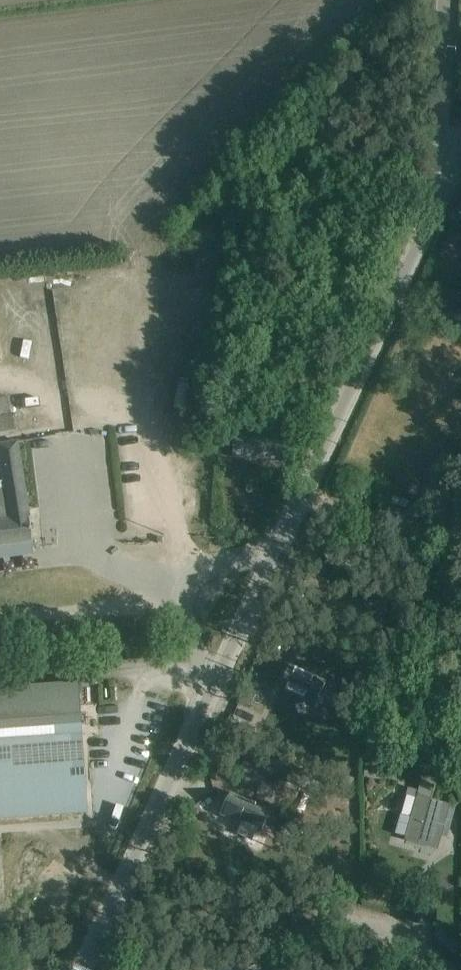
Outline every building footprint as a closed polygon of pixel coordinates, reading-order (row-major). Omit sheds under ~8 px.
[(233,454),(285,459),(288,433),(249,429),(253,392),(233,390),(229,429),(235,430),(233,454)] [(15,427),(13,411),(11,411),(8,395),(0,396),(0,429),(15,427)] [(32,538),(19,438),(0,441),(0,465),(2,479),(0,479),(0,543),(32,538)] [(311,700),(319,673),(290,664),(282,691),(311,700)] [(87,810),(77,682),(0,688),(0,816),(87,810)] [(397,833),(437,845),(440,835),(447,837),(455,807),(449,805),(450,803),(432,798),(436,784),(421,780),(411,816),(403,814),(397,833)] [(217,810),(258,828),(265,813),(223,795),(217,810)] [(155,949),(143,944),(137,956),(149,962),(155,949)]
